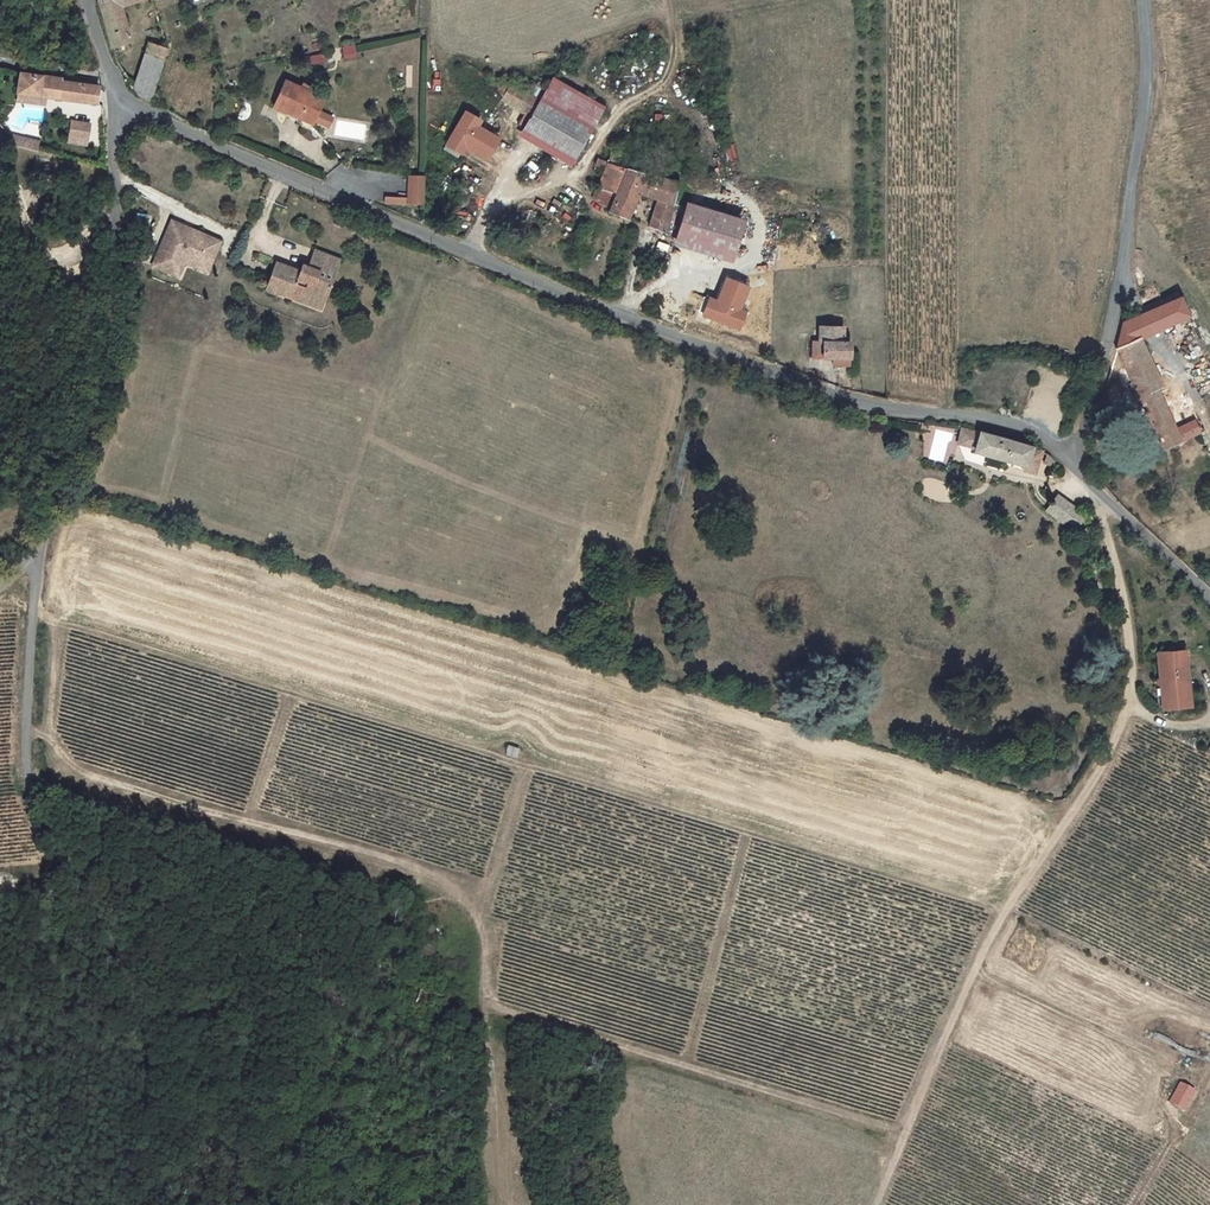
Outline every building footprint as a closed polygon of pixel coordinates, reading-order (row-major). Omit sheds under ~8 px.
[(115,53),(121,52),(119,43),(131,39),(123,5),(136,0),(102,0),(115,53)] [(149,42),(145,54),(164,61),(168,48),(149,42)] [(354,44),(340,47),(342,60),(357,57),(354,44)] [(145,54),(133,88),(149,102),(164,61),(145,54)] [(330,54),(302,61),(304,69),(332,62),(330,54)] [(433,72),(432,90),(440,90),(441,72),(433,72)] [(21,93),(96,102),(98,86),(62,82),(63,79),(24,74),(21,93)] [(273,108),(288,114),(289,111),(305,118),(302,123),(304,127),(310,130),(316,128),(329,98),(286,80),(273,108)] [(494,106),(523,126),(531,111),(502,92),(494,106)] [(489,163),(503,138),(488,130),(491,124),(465,109),(443,149),(460,159),(466,149),(489,163)] [(289,111),(288,114),(287,117),(302,124),(302,123),(305,118),(289,111)] [(523,126),(516,139),(566,170),(581,142),(531,111),(523,126)] [(91,126),(74,122),(69,142),(86,146),(91,126)] [(11,134),(8,142),(37,152),(40,143),(11,134)] [(725,156),(734,159),(737,149),(728,146),(725,156)] [(599,189),(616,194),(625,168),(607,163),(599,189)] [(610,215),(626,220),(634,197),(656,204),(651,228),(671,234),(675,183),(625,168),(616,194),(610,215)] [(410,175),(408,203),(424,204),(426,177),(410,175)] [(686,210),(679,242),(740,254),(746,222),(686,210)] [(185,225),(173,221),(155,265),(172,272),(180,252),(211,265),(221,240),(194,229),(192,235),(183,231),(185,225)] [(185,225),(183,231),(192,235),(194,229),(185,225)] [(302,272),(278,263),(269,287),(278,291),(278,293),(292,298),(295,292),(325,303),(333,283),(319,278),(323,267),(337,272),(342,260),(317,251),(310,268),(304,265),(302,272)] [(180,252),(172,272),(180,275),(186,261),(209,271),(211,265),(180,252)] [(744,309),(752,286),(726,277),(718,301),(704,296),(697,317),(742,331),(748,311),(744,309)] [(295,292),(292,298),(323,310),(325,303),(295,292)] [(1120,349),(1167,447),(1200,431),(1194,417),(1178,424),(1160,386),(1164,384),(1143,342),(1195,321),(1183,293),(1148,306),(1149,310),(1136,316),(1127,322),(1120,349)] [(821,362),(850,363),(850,341),(841,341),(841,333),(818,333),(818,347),(821,347),(821,362)] [(959,420),(954,435),(970,441),(970,443),(1003,454),(1020,460),(1026,442),(1004,435),(959,420)] [(1020,460),(1003,454),(1001,459),(1030,469),(1038,446),(1026,442),(1020,460)] [(1052,492),(1047,498),(1040,508),(1056,521),(1068,506),(1052,492)] [(1188,704),(1183,648),(1155,650),(1160,707),(1188,704)] [(508,744),(505,755),(517,759),(521,748),(508,744)] [(1193,1091),(1182,1085),(1172,1103),(1183,1109),(1193,1091)]
